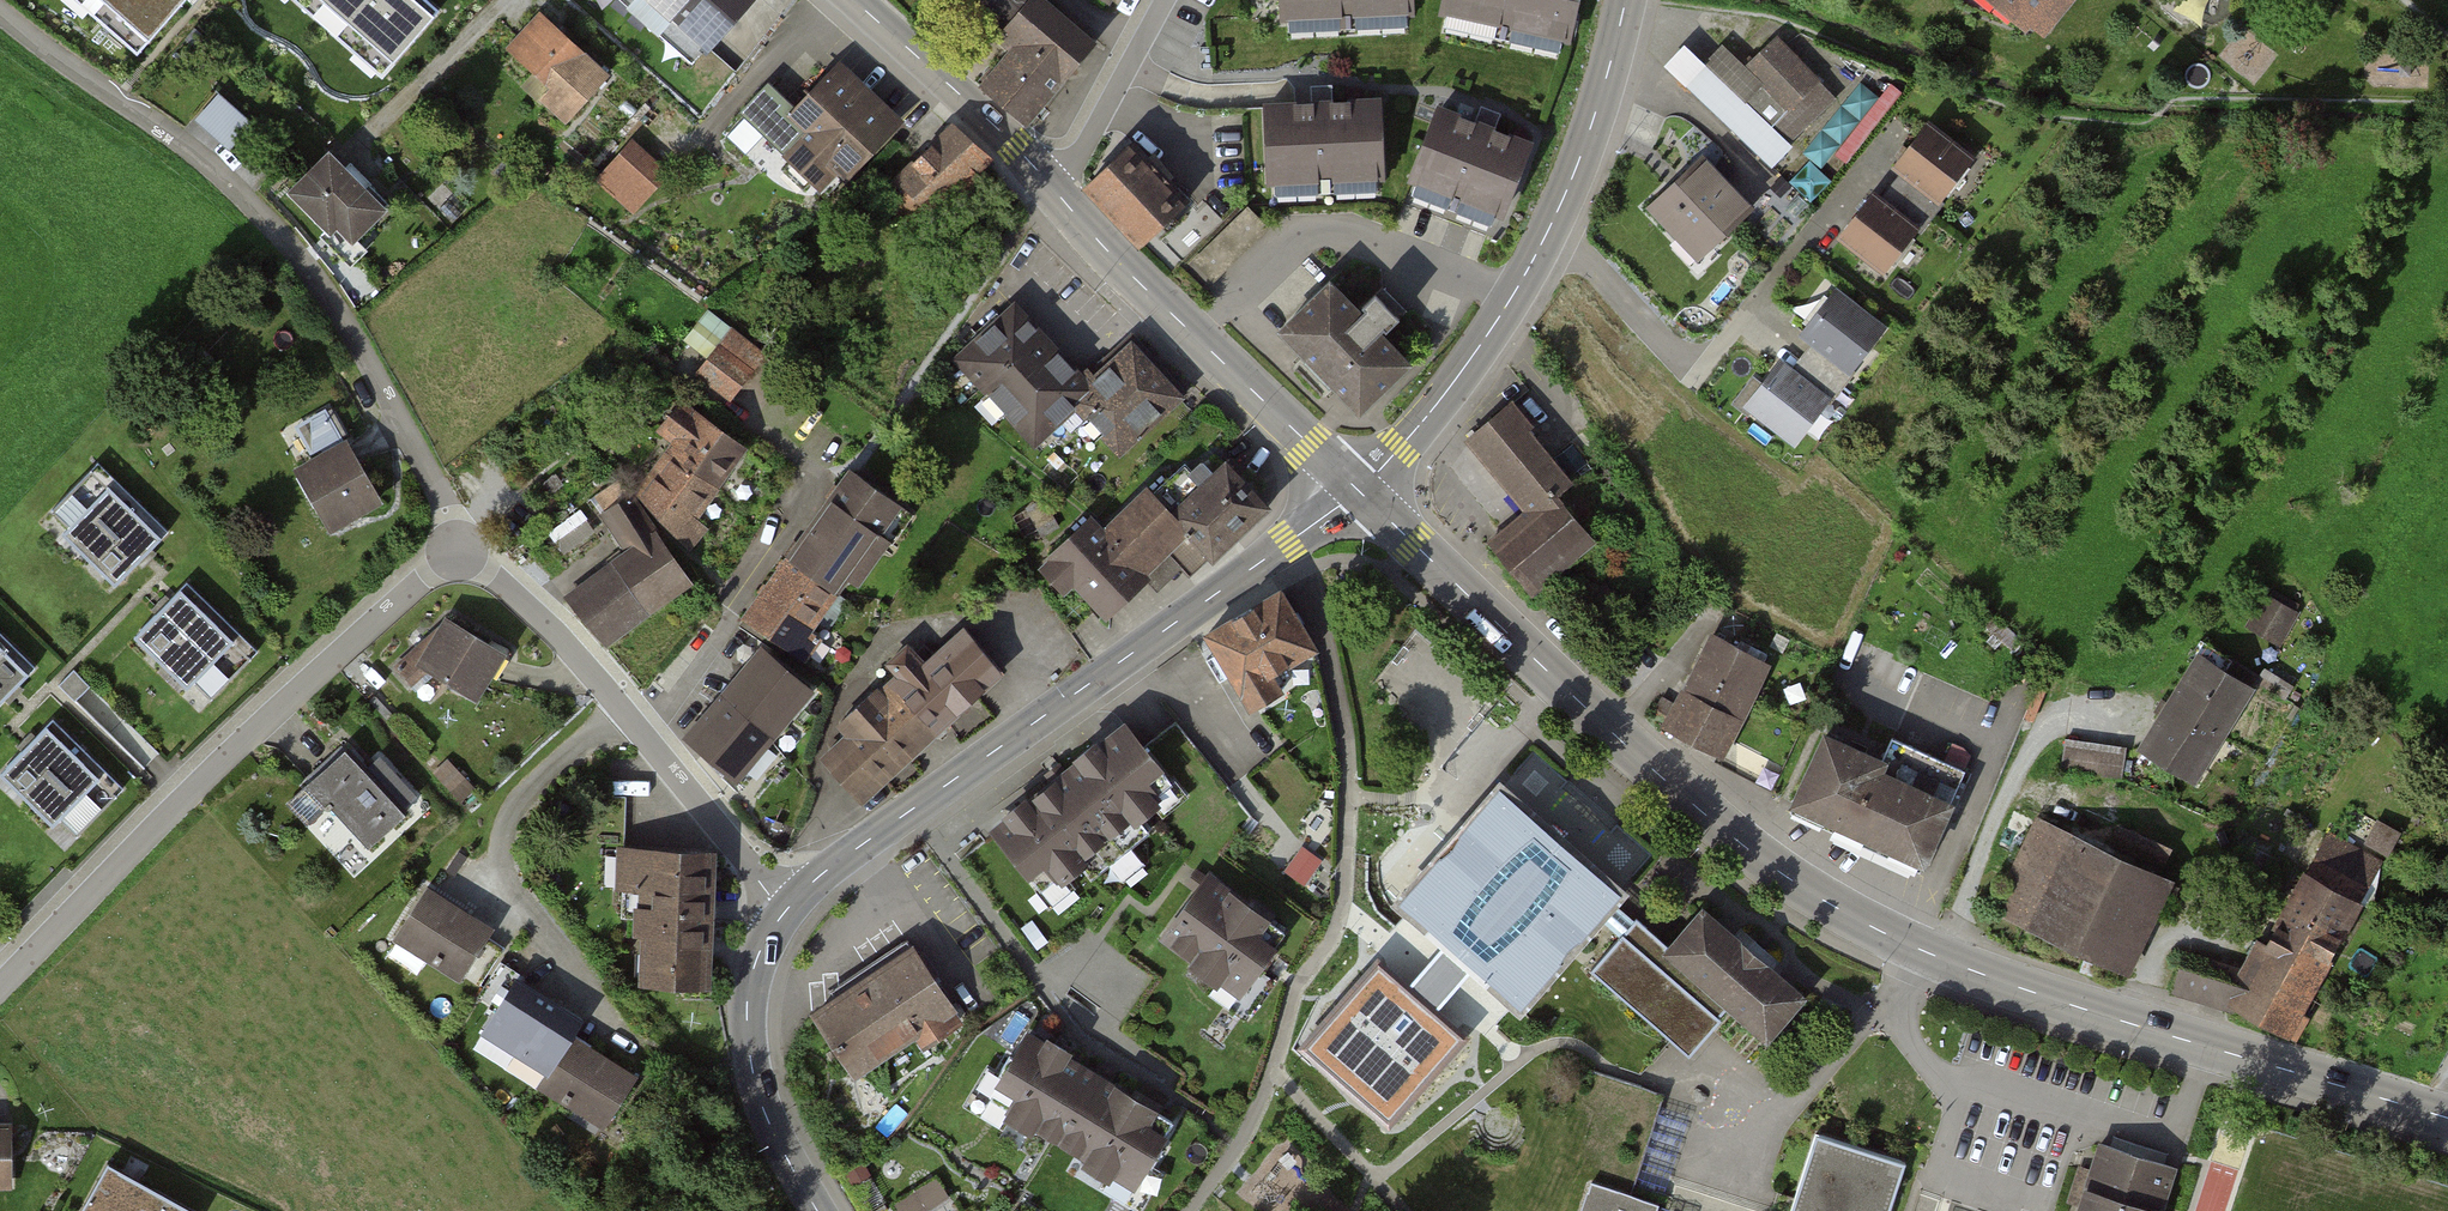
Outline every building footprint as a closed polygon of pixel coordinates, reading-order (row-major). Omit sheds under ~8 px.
[(138,51),(183,0),(80,0),(138,51)] [(382,79),(442,12),(429,0),(293,0),(382,79)] [(706,48),(749,0),(652,0),(706,48)] [(1027,123),(1094,43),(1042,0),(983,0),(977,7),(1006,31),(999,39),(1012,51),(983,86),(1027,123)] [(1276,19),(1413,13),(1413,0),(1275,0),(1276,19)] [(1436,13),(1571,43),(1580,0),(1439,0),(1436,13)] [(1996,4),(2009,3),(2042,29),(2067,0),(1991,0),(1996,4)] [(607,74),(551,23),(520,58),(553,89),(544,99),(565,119),(607,74)] [(1709,57),(1718,42),(1700,31),(1691,45),(1709,57)] [(1834,98),(1777,38),(1745,68),(1761,85),(1744,103),(1688,50),(1669,71),(1769,167),(1790,146),(1772,129),(1775,125),(1791,140),(1834,98)] [(889,130),(830,74),(794,112),(766,85),(721,132),(756,165),(776,144),(828,194),(889,130)] [(1823,162),(1838,145),(1847,153),(1904,89),(1892,79),(1881,91),(1866,77),(1805,146),(1823,162)] [(1381,95),(1257,101),(1262,187),(1385,181),(1381,95)] [(247,125),(218,99),(202,117),(231,143),(247,125)] [(1532,143),(1433,104),(1403,180),(1502,219),(1532,143)] [(1873,195),(1840,238),(1884,271),(1915,231),(1919,234),(1944,201),(1940,198),(1970,158),(1929,126),(1898,166),(1904,171),(1881,201),(1873,195)] [(989,158),(953,128),(893,185),(902,194),(891,204),(916,229),(989,158)] [(1124,146),(1082,186),(1141,249),(1183,209),(1124,146)] [(658,175),(629,150),(604,179),(633,204),(658,175)] [(329,153),(285,194),(343,254),(386,213),(329,153)] [(1806,156),(1795,181),(1820,191),(1831,166),(1806,156)] [(1750,209),(1701,158),(1649,206),(1697,258),(1750,209)] [(1246,206),(1190,262),(1213,285),(1269,228),(1246,206)] [(1326,274),(1267,330),(1354,421),(1413,365),(1326,274)] [(1815,318),(1835,284),(1818,275),(1798,308),(1815,318)] [(1780,365),(1748,406),(1793,441),(1825,400),(1829,404),(1854,372),(1849,368),(1880,328),(1835,294),(1804,333),(1822,346),(1797,378),(1780,365)] [(1088,385),(1015,306),(958,359),(1048,456),(1088,418),(1071,400),(1088,385)] [(765,356),(708,311),(686,338),(710,357),(698,371),(732,397),(765,356)] [(1179,397),(1131,345),(1088,385),(1071,400),(1088,418),(1119,452),(1179,397)] [(692,517),(744,448),(681,399),(663,424),(681,438),(639,494),(686,546),(703,527),(692,517)] [(1573,481),(1510,405),(1468,439),(1530,512),(1491,544),(1531,592),(1594,540),(1556,494),(1573,481)] [(381,509),(341,440),(288,470),(328,539),(381,509)] [(168,531),(97,462),(43,518),(114,586),(168,531)] [(1189,578),(1265,508),(1225,465),(1213,477),(1201,465),(1192,475),(1184,466),(1153,495),(1147,490),(1103,533),(1136,568),(1160,547),(1189,578)] [(851,470),(747,616),(807,658),(847,601),(835,593),(877,534),(892,544),(913,514),(851,470)] [(568,598),(604,642),(690,581),(630,495),(606,512),(633,550),(568,598)] [(1103,533),(1091,519),(1050,556),(1105,615),(1146,578),(1136,568),(1103,533)] [(257,651),(186,583),(133,637),(204,706),(257,651)] [(1280,592),(1207,636),(1251,709),(1280,691),(1270,675),(1314,649),(1280,592)] [(2291,613),(2269,600),(2254,625),(2276,638),(2291,613)] [(500,652),(449,622),(430,652),(421,646),(397,667),(411,684),(429,668),(473,696),(500,652)] [(822,760),(861,802),(1003,672),(965,630),(925,666),(907,647),(890,663),(903,677),(882,697),(876,690),(840,722),(851,734),(822,760)] [(0,633),(0,701),(34,666),(0,633)] [(1667,726),(1718,752),(1765,661),(1714,635),(1684,694),(1667,685),(1655,708),(1672,717),(1667,726)] [(763,652),(688,739),(735,779),(810,691),(763,652)] [(2144,748),(2195,780),(2252,687),(2201,656),(2144,748)] [(52,719),(0,772),(0,774),(69,842),(122,788),(52,719)] [(1010,819),(994,832),(1040,889),(1059,873),(1064,879),(1081,865),(1092,878),(1149,832),(1139,820),(1157,806),(1153,800),(1173,784),(1126,725),(1098,748),(1094,744),(1076,758),(1080,762),(1027,805),(1024,801),(1007,815),(1010,819)] [(1881,761),(1826,736),(1796,800),(1836,818),(1834,823),(1922,863),(1964,771),(1892,737),(1881,761)] [(2126,749),(2065,740),(2061,771),(2121,780),(2126,749)] [(367,769),(348,749),(289,802),(310,825),(331,805),(369,847),(408,812),(403,806),(414,797),(379,758),(367,769)] [(465,779),(448,761),(434,774),(452,792),(465,779)] [(1620,891),(1500,786),(1398,902),(1444,942),(1474,968),(1519,1007),(1600,915),(1611,902),(1620,891)] [(2176,887),(2037,820),(1994,908),(2113,966),(2141,907),(2161,917),(2176,887)] [(2393,829),(2379,821),(2367,843),(2381,850),(2393,829)] [(2233,1006),(2286,1034),(2380,863),(2328,835),(2248,978),(2184,959),(2175,988),(2233,1006)] [(704,983),(709,854),(623,850),(620,917),(639,918),(639,928),(647,929),(646,981),(704,983)] [(1317,866),(1299,852),(1285,870),(1303,884),(1317,866)] [(1284,932),(1207,876),(1164,935),(1197,960),(1192,966),(1215,983),(1219,976),(1256,1003),(1272,980),(1261,972),(1272,957),(1268,954),(1284,932)] [(490,928),(426,888),(395,939),(460,980),(464,975),(481,985),(504,948),(485,936),(490,928)] [(1633,923),(1611,902),(1600,915),(1623,934),(1633,923)] [(1803,997),(1702,908),(1667,948),(1733,1006),(1731,1009),(1765,1039),(1803,997)] [(1623,934),(1591,970),(1689,1056),(1731,1009),(1733,1006),(1667,948),(1636,920),(1633,923),(1623,934)] [(1474,968),(1444,942),(1405,987),(1435,1013),(1474,968)] [(911,954),(805,1023),(847,1085),(952,1016),(911,954)] [(1377,963),(1303,1047),(1388,1122),(1463,1037),(1435,1013),(1405,987),(1377,963)] [(581,1020),(516,980),(484,1030),(549,1070),(572,1033),(581,1020)] [(591,1045),(572,1033),(549,1070),(540,1084),(571,1104),(574,1098),(608,1119),(635,1077),(589,1048),(591,1045)] [(1174,1123),(1027,1037),(985,1107),(1133,1193),(1174,1123)] [(1674,1185),(1687,1105),(1657,1101),(1645,1181),(1674,1185)] [(0,1125),(0,1188),(13,1187),(11,1125),(0,1125)] [(1815,1134),(1789,1210),(1886,1210),(1903,1163),(1815,1134)] [(2100,1146),(2080,1210),(2165,1210),(2178,1171),(2100,1146)] [(108,1162),(81,1210),(197,1210),(108,1162)] [(892,1205),(896,1210),(921,1210),(948,1195),(937,1178),(892,1205)] [(1587,1183),(1577,1210),(1656,1210),(1658,1206),(1587,1183)]
